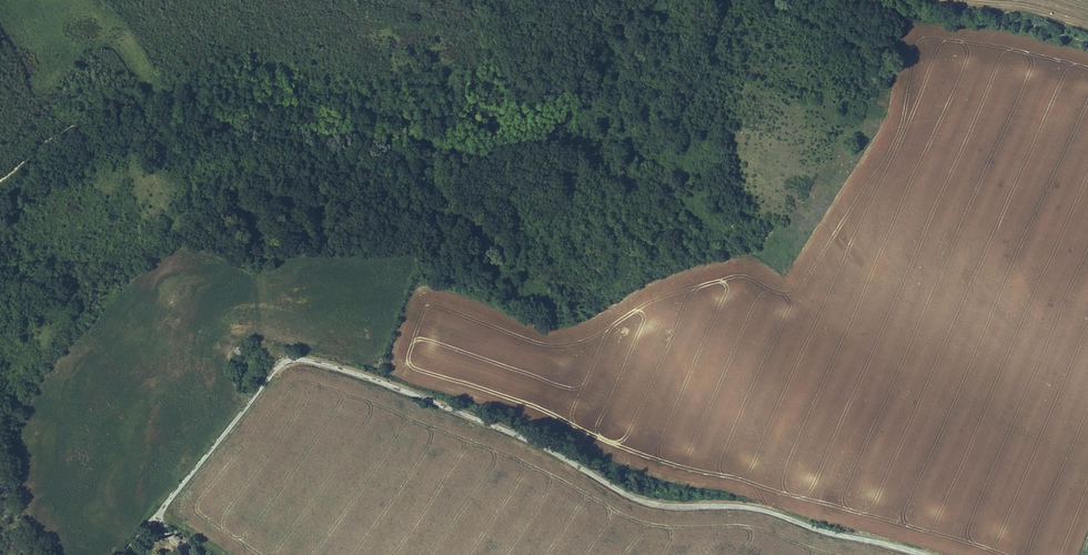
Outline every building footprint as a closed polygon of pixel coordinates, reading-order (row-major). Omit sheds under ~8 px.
[(166,540),(159,534),(156,537),(163,544),(166,540)]
